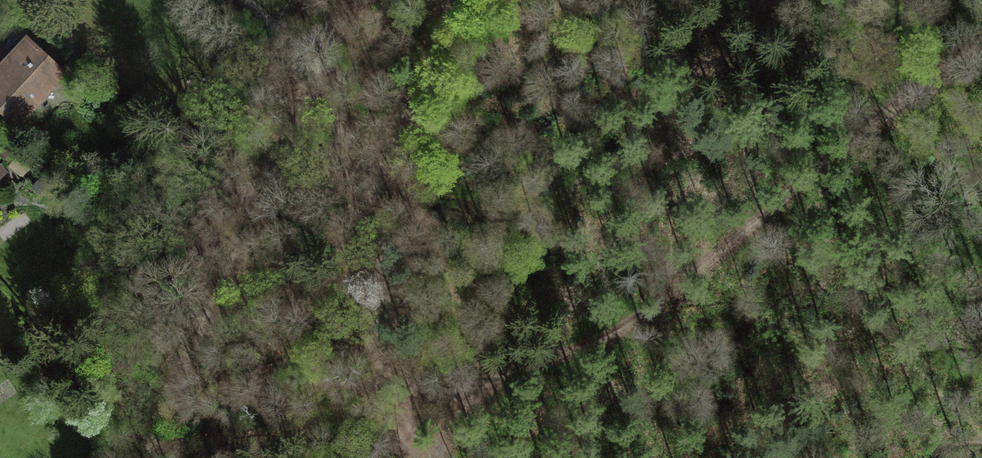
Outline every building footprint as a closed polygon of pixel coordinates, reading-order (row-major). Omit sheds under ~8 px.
[(30,48),(0,81),(0,104),(24,127),(68,81),(30,48)]
